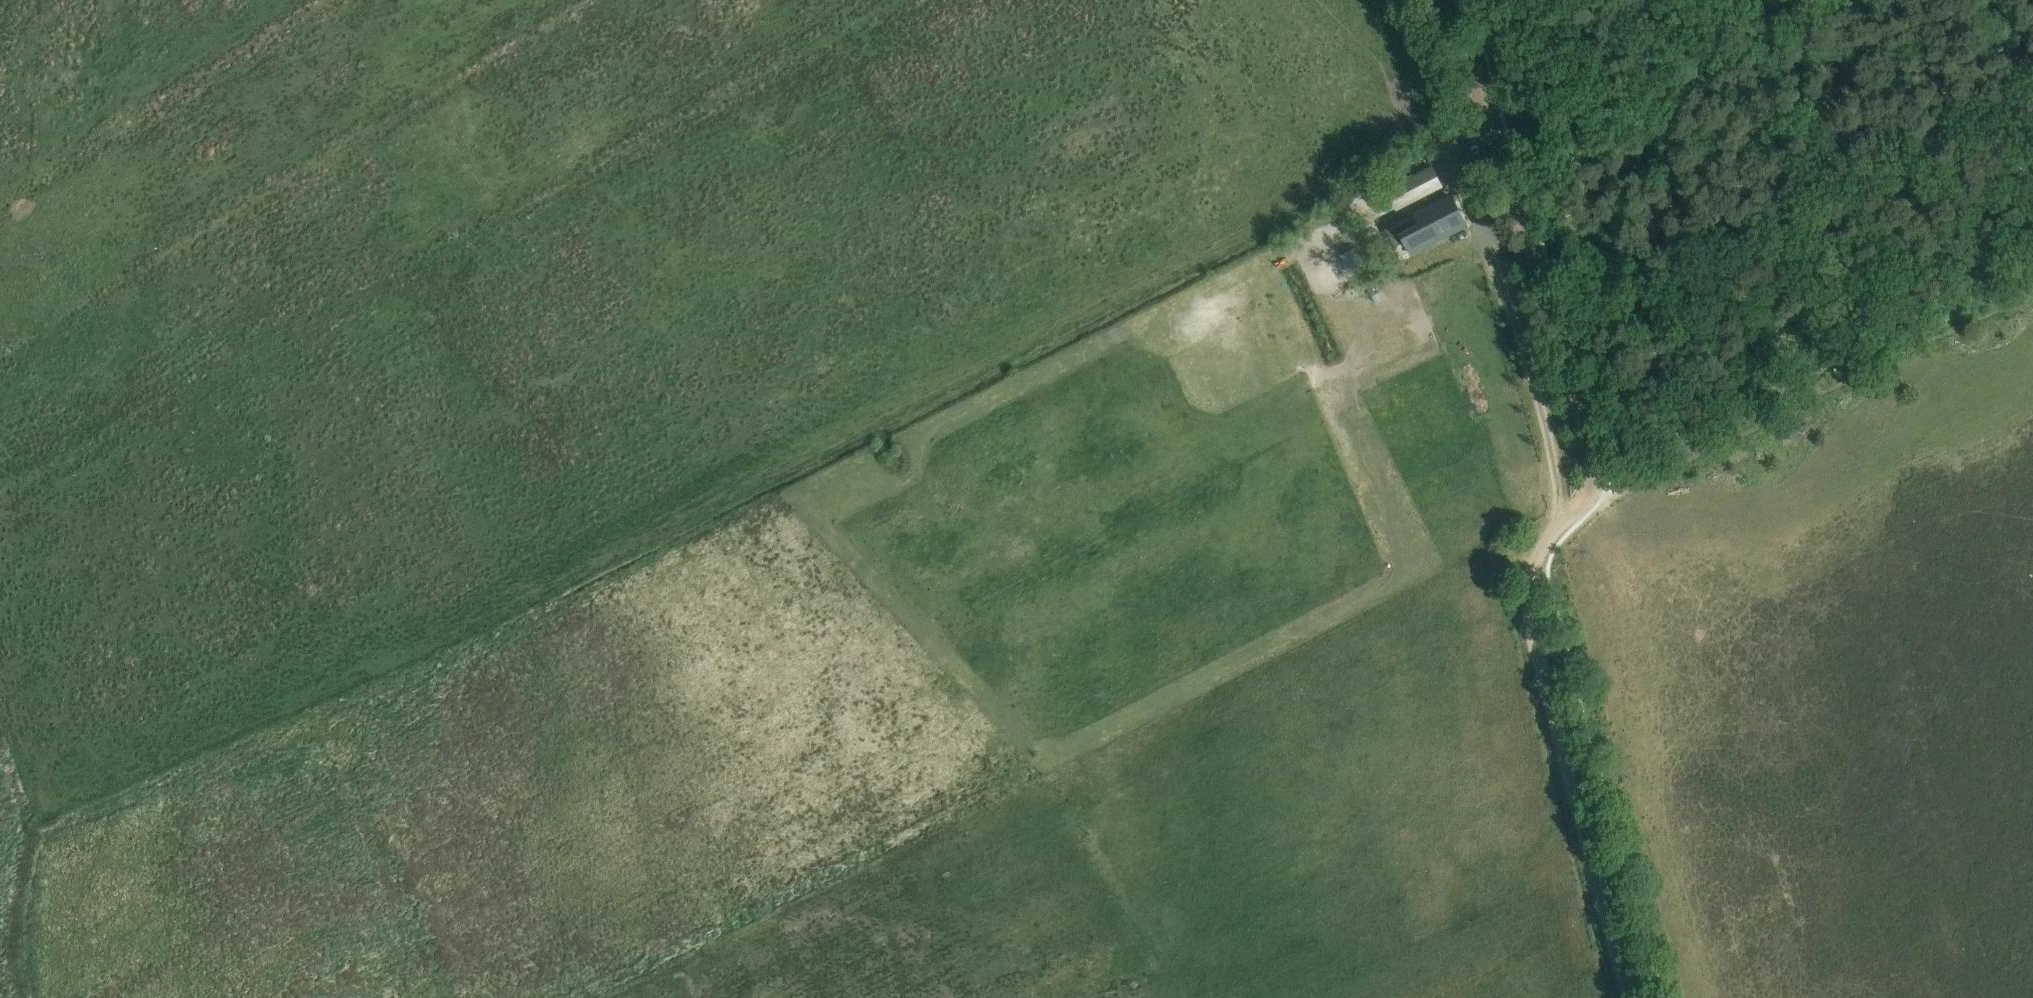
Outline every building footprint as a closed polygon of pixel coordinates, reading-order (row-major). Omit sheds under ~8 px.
[(1455,139),(1457,158),(1480,156),(1478,136),(1455,139)] [(1402,208),(1443,187),(1433,166),(1391,187),(1402,208)] [(1402,235),(1411,254),(1466,226),(1460,214),(1462,213),(1454,198),(1417,217),(1422,226),(1402,235)]
